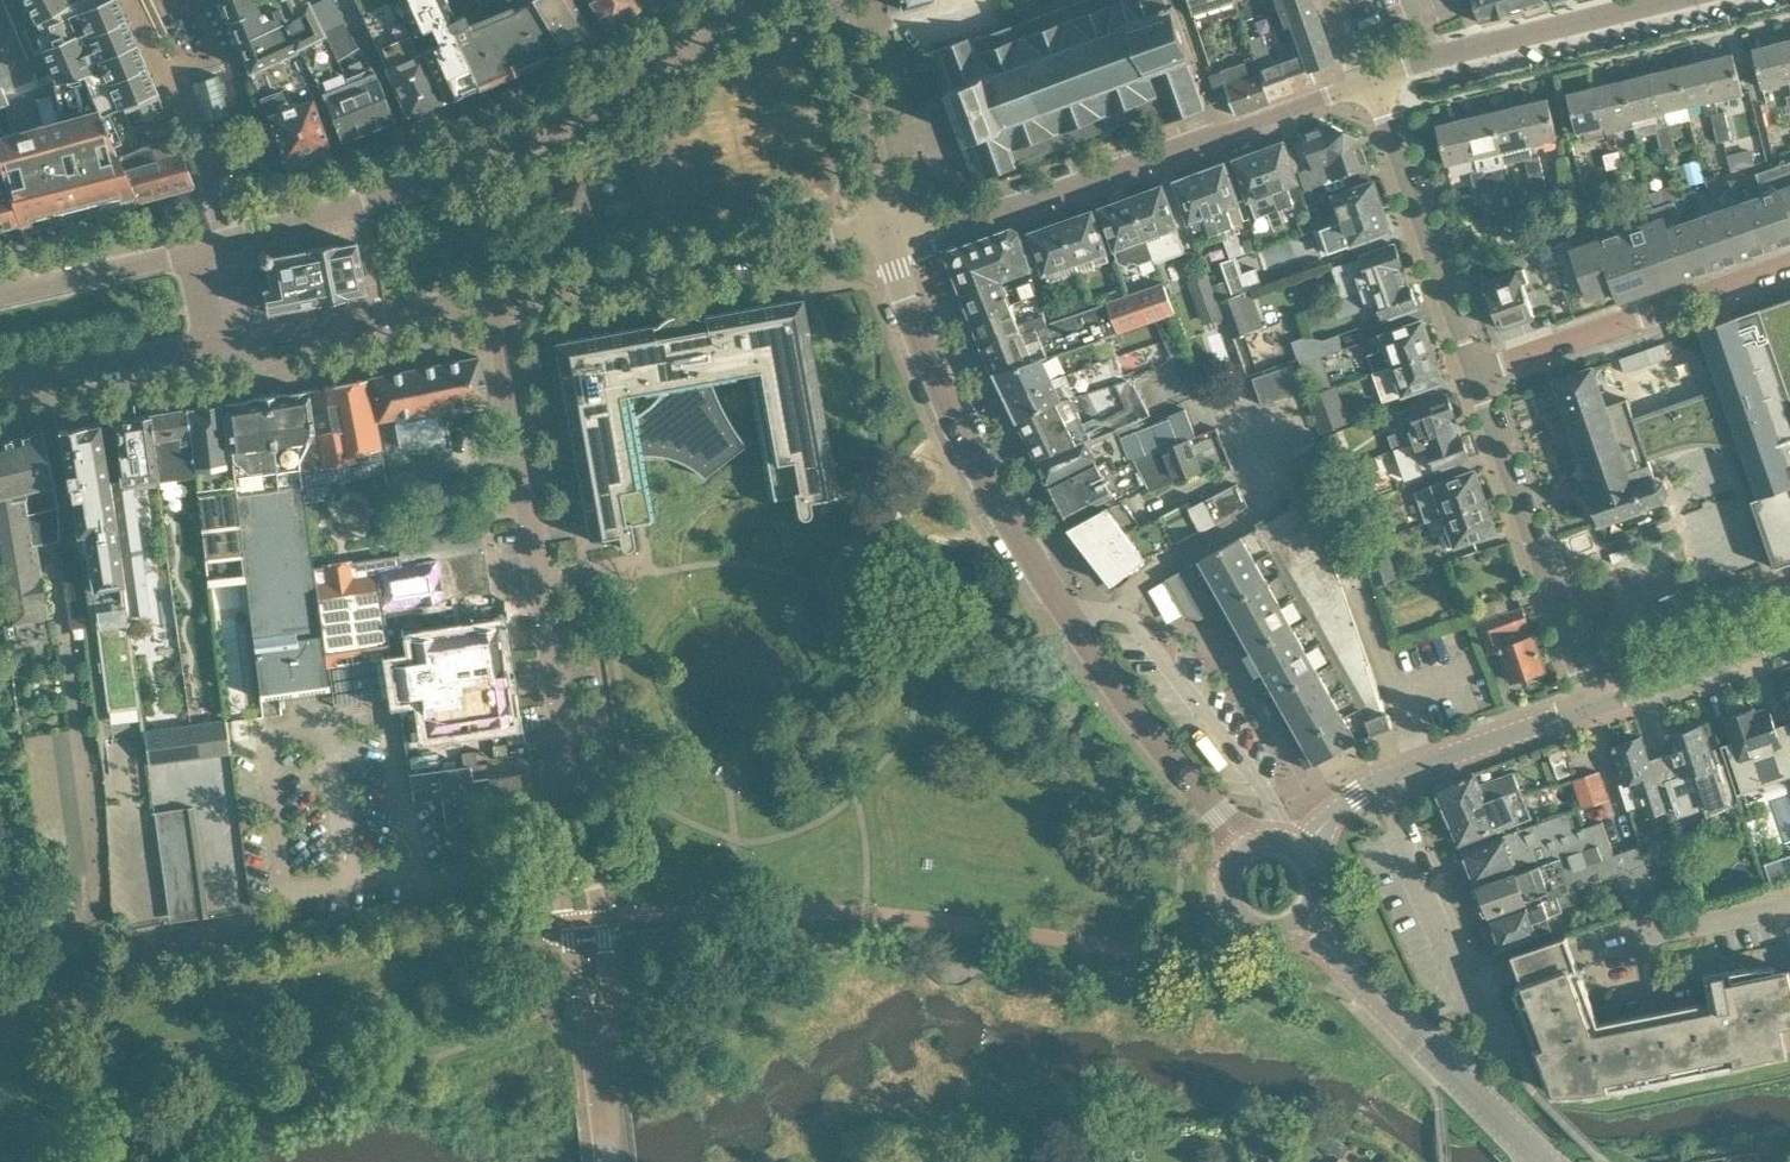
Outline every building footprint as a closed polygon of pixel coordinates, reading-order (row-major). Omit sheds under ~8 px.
[(9,102),(8,101),(55,81),(55,82),(69,78),(70,83),(79,80),(78,76),(83,74),(98,108),(100,114),(117,107),(117,108),(122,106),(125,112),(158,98),(160,98),(136,42),(118,0),(0,0),(0,106),(9,102)] [(250,71),(290,55),(288,50),(297,45),(298,47),(323,33),(309,0),(302,0),(301,1),(301,0),(220,0),(250,71)] [(403,8),(399,0),(355,0),(406,115),(444,100),(403,8)] [(478,87),(460,49),(447,20),(438,0),(399,0),(403,8),(444,100),(461,94),(478,87)] [(453,17),(447,20),(460,49),(478,87),(549,56),(538,37),(542,34),(522,0),(445,0),(453,17)] [(542,34),(538,37),(549,56),(594,35),(572,0),(522,0),(542,34)] [(606,28),(642,5),(639,0),(587,0),(606,28)] [(901,9),(936,0),(899,0),(901,9)] [(954,43),(932,51),(979,179),(1019,165),(1018,161),(1147,114),(1151,127),(1207,106),(1190,60),(1194,59),(1174,5),(1171,6),(1169,0),(1080,0),(1080,1),(974,40),(972,36),(954,43)] [(1238,0),(1189,0),(1193,14),(1210,9),(1213,20),(1240,11),(1236,1),(1238,0)] [(1288,23),(1289,25),(1290,24),(1292,29),(1296,27),(1298,33),(1305,53),(1311,69),(1312,69),(1335,61),(1313,0),(1281,0),(1288,23)] [(1480,22),(1492,19),(1501,16),(1496,0),(1473,0),(1480,22)] [(1501,16),(1523,9),(1521,0),(1496,0),(1501,16)] [(1546,2),(1545,0),(1521,0),(1523,9),(1546,2)] [(1289,25),(1288,23),(1282,25),(1287,37),(1298,33),(1296,27),(1292,29),(1290,24),(1289,25)] [(323,33),(298,47),(320,93),(321,93),(341,141),(394,120),(374,71),(358,45),(357,46),(348,33),(343,24),(324,32),(323,33)] [(1256,57),(1260,71),(1270,101),(1317,84),(1312,69),(1311,69),(1305,53),(1274,64),(1263,34),(1250,38),(1256,57)] [(1781,42),(1789,79),(1789,40),(1781,42)] [(1759,72),(1763,88),(1789,81),(1789,79),(1781,42),(1753,49),(1759,72)] [(1734,53),(1706,60),(1709,73),(1716,100),(1743,93),(1734,53)] [(290,55),(250,71),(282,158),(329,145),(311,98),(310,99),(290,55)] [(1256,57),(1219,71),(1208,74),(1217,100),(1228,97),(1235,115),(1270,101),(1260,71),(1256,57)] [(1709,73),(1706,60),(1678,67),(1688,107),(1703,103),(1706,115),(1711,114),(1715,128),(1729,125),(1725,111),(1719,112),(1716,100),(1713,89),(1709,73)] [(1678,67),(1651,73),(1661,113),(1688,107),(1678,67)] [(1651,73),(1624,80),(1634,120),(1661,113),(1651,73)] [(205,135),(216,176),(244,168),(233,127),(229,128),(226,116),(228,115),(218,74),(191,82),(202,122),(205,121),(209,134),(205,135)] [(1624,80),(1596,87),(1607,133),(1622,129),(1634,126),(1633,120),(1634,120),(1624,80)] [(1596,87),(1568,94),(1577,133),(1605,127),(1607,133),(1596,87)] [(49,95),(36,99),(43,124),(56,120),(49,95)] [(117,107),(100,114),(134,193),(137,199),(193,183),(158,98),(125,112),(122,106),(117,108),(117,107)] [(1548,98),(1521,105),(1530,144),(1558,138),(1548,98)] [(1521,105),(1493,111),(1502,151),(1530,144),(1521,105)] [(18,222),(134,193),(100,114),(98,108),(56,120),(43,124),(5,135),(0,136),(0,168),(12,203),(18,222)] [(1493,111),(1466,118),(1475,157),(1502,151),(1493,111)] [(1437,125),(1446,164),(1475,157),(1466,118),(1437,125)] [(1670,123),(1656,127),(1659,141),(1673,137),(1670,123)] [(1300,171),(1305,187),(1306,189),(1325,181),(1326,181),(1322,180),(1345,130),(1332,124),(1302,134),(1307,148),(1305,149),(1306,152),(1308,151),(1313,166),(1300,171)] [(1732,139),(1729,125),(1715,128),(1718,142),(1732,139)] [(1326,181),(1325,181),(1329,190),(1347,184),(1344,175),(1370,167),(1359,137),(1345,130),(1322,180),(1326,181)] [(1673,137),(1659,141),(1662,155),(1676,151),(1673,137)] [(1288,185),(1299,181),(1284,141),(1260,150),(1280,209),(1284,220),(1299,215),(1288,185)] [(1260,150),(1235,159),(1257,218),(1268,214),(1273,229),(1286,225),(1284,220),(1280,209),(1260,150)] [(1604,155),(1608,168),(1622,165),(1619,152),(1604,155)] [(1525,158),(1529,174),(1543,170),(1539,155),(1532,157),(1525,158)] [(1680,164),(1685,185),(1705,180),(1700,159),(1680,164)] [(1572,248),(1589,298),(1616,289),(1620,300),(1789,241),(1789,161),(1758,172),(1767,197),(1685,224),(1677,200),(1656,207),(1595,228),(1599,239),(1572,248)] [(1225,163),(1201,172),(1223,231),(1221,231),(1231,257),(1237,255),(1245,252),(1236,226),(1228,207),(1240,203),(1225,163)] [(18,222),(12,203),(0,168),(0,227),(18,222)] [(1485,168),(1470,172),(1474,186),(1488,183),(1485,168)] [(1543,170),(1529,174),(1532,187),(1546,183),(1543,170)] [(1176,181),(1184,204),(1191,221),(1201,217),(1209,236),(1221,231),(1223,231),(1201,172),(1176,181)] [(593,220),(579,175),(539,199),(547,225),(593,220)] [(1338,206),(1320,212),(1322,217),(1325,226),(1383,205),(1375,180),(1334,194),(1338,206)] [(1651,192),(1656,207),(1677,200),(1683,198),(1678,182),(1651,192)] [(1488,183),(1474,186),(1477,200),(1491,197),(1488,183)] [(1186,251),(1178,228),(1162,186),(1132,197),(1153,257),(1155,263),(1186,251)] [(1153,257),(1132,197),(1102,208),(1121,260),(1127,263),(1137,259),(1137,260),(1141,262),(1153,257)] [(1325,226),(1319,229),(1323,240),(1333,237),(1338,249),(1351,244),(1392,230),(1383,205),(1325,226)] [(1092,212),(1061,222),(1079,272),(1094,266),(1094,265),(1109,260),(1092,212)] [(1316,229),(1319,229),(1325,226),(1322,217),(1313,221),(1316,229)] [(1061,222),(1031,233),(1049,282),(1079,272),(1061,222)] [(950,259),(963,293),(1001,280),(1036,267),(1024,235),(1019,237),(1018,234),(1009,230),(954,250),(950,259)] [(1247,252),(1259,248),(1255,235),(1243,240),(1247,252)] [(366,292),(356,242),(337,246),(336,243),(271,257),(270,254),(266,251),(261,252),(259,254),(253,255),(248,261),(251,274),(255,274),(255,273),(258,272),(261,291),(262,291),(266,313),(347,298),(347,296),(366,292)] [(1331,301),(1332,302),(1402,277),(1399,267),(1404,265),(1396,243),(1361,256),(1362,258),(1333,268),(1337,281),(1331,283),(1336,299),(1331,301)] [(1550,246),(1538,249),(1542,262),(1554,259),(1550,246)] [(1237,256),(1221,262),(1227,278),(1233,296),(1251,290),(1263,285),(1256,268),(1243,272),(1237,256)] [(1528,280),(1524,268),(1485,281),(1488,292),(1501,328),(1534,316),(1522,282),(1528,280)] [(1189,280),(1204,323),(1223,317),(1208,274),(1189,280)] [(1402,277),(1332,302),(1336,315),(1339,317),(1340,317),(1359,311),(1360,306),(1377,300),(1383,318),(1418,306),(1411,285),(1406,287),(1402,277)] [(1227,278),(1213,282),(1219,300),(1233,296),(1227,278)] [(1001,280),(963,293),(974,319),(1038,292),(1033,279),(1005,289),(1001,280)] [(1164,281),(1150,286),(1160,317),(1169,314),(1175,312),(1164,281)] [(1150,286),(1106,302),(1117,331),(1156,319),(1160,317),(1150,286)] [(1251,290),(1233,296),(1246,333),(1264,326),(1251,290)] [(1038,325),(1048,322),(1042,304),(1038,292),(974,319),(983,343),(1020,325),(1036,322),(1038,325)] [(1246,333),(1233,296),(1219,300),(1233,338),(1242,334),(1246,333)] [(1757,308),(1758,310),(1701,330),(1700,328),(1698,329),(1719,387),(1634,417),(1627,398),(1606,405),(1592,367),(1554,380),(1587,474),(1582,475),(1600,524),(1643,509),(1642,506),(1663,499),(1668,490),(1664,480),(1655,476),(1649,458),(1677,448),(1686,446),(1695,445),(1704,444),(1714,444),(1723,445),(1732,448),(1741,450),(1758,497),(1752,499),(1776,567),(1778,566),(1777,564),(1789,560),(1789,296),(1757,308)] [(1052,308),(1055,319),(1088,308),(1084,297),(1052,308)] [(695,471),(700,475),(743,442),(730,423),(719,403),(709,379),(733,374),(750,371),(773,498),(793,494),(796,511),(797,512),(797,513),(798,515),(799,516),(800,516),(801,517),(803,517),(805,517),(806,516),(807,516),(809,515),(809,513),(810,512),(810,510),(810,509),(809,500),(837,495),(802,298),(699,316),(696,315),(693,314),(690,313),(687,313),(684,312),(681,312),(678,313),(675,313),(672,314),(669,315),(666,316),(663,318),(661,320),(658,322),(656,324),(554,343),(589,540),(618,534),(619,543),(621,546),(625,549),(630,548),(632,545),(633,541),(630,523),(650,520),(638,456),(645,455),(652,455),(658,455),(665,457),(671,458),(678,461),(684,463),(690,467),(695,471)] [(1020,325),(983,343),(995,372),(996,372),(1042,356),(1110,333),(1117,331),(1106,302),(1088,308),(1055,319),(1048,322),(1038,325),(1036,322),(1020,325)] [(1316,308),(1302,313),(1307,327),(1314,324),(1318,315),(1316,308)] [(1160,317),(1156,319),(1164,340),(1178,336),(1169,314),(1160,317)] [(1374,354),(1380,369),(1394,365),(1433,350),(1423,320),(1376,336),(1381,351),(1374,354)] [(1052,377),(1118,355),(1110,333),(1042,356),(996,372),(1007,396),(1052,377)] [(1306,336),(1292,341),(1300,364),(1343,349),(1338,335),(1323,340),(1306,336)] [(1178,336),(1164,340),(1173,361),(1186,355),(1178,336)] [(1669,356),(1664,342),(1620,358),(1625,372),(1669,356)] [(1374,371),(1375,372),(1385,401),(1444,381),(1433,350),(1394,365),(1380,369),(1374,371)] [(1107,381),(1126,377),(1118,355),(1052,377),(1007,396),(1019,420),(1072,394),(1107,381)] [(479,356),(371,377),(380,420),(392,418),(397,447),(437,439),(431,410),(487,399),(479,356)] [(1293,364),(1253,378),(1262,404),(1302,390),(1293,364)] [(1072,394),(1019,420),(1038,459),(1118,428),(1128,424),(1150,415),(1131,376),(1126,377),(1107,381),(1072,394)] [(313,430),(299,461),(301,472),(326,467),(334,466),(352,561),(351,559),(322,564),(322,566),(313,567),(326,666),(328,666),(389,657),(376,570),(401,565),(399,554),(363,560),(345,464),(360,461),(359,452),(381,448),(368,378),(324,386),(329,414),(332,427),(315,430),(313,430)] [(1308,396),(1322,432),(1348,422),(1334,386),(1308,396)] [(280,393),(266,396),(294,693),(329,689),(326,666),(313,567),(308,534),(301,472),(299,461),(313,430),(314,427),(308,389),(280,394),(280,393)] [(1449,394),(1413,407),(1400,411),(1406,430),(1391,436),(1395,449),(1415,442),(1455,428),(1451,417),(1456,416),(1449,394)] [(266,396),(224,403),(225,409),(247,579),(260,698),(294,693),(266,396)] [(219,404),(186,409),(191,454),(194,474),(208,584),(247,579),(225,409),(219,410),(219,404)] [(186,409),(150,414),(150,415),(159,477),(158,477),(158,479),(194,474),(191,454),(186,409)] [(120,479),(108,481),(119,548),(129,614),(151,610),(131,481),(158,477),(159,477),(150,415),(114,421),(117,445),(120,463),(121,465),(118,465),(120,479)] [(99,423),(58,430),(62,453),(67,487),(69,487),(89,610),(92,628),(98,627),(115,625),(116,627),(129,625),(128,616),(126,603),(118,548),(119,548),(108,481),(103,447),(99,423)] [(1333,464),(1359,455),(1349,426),(1323,436),(1333,464)] [(1118,428),(1038,459),(1049,481),(1095,458),(1098,464),(1110,458),(1115,469),(1130,461),(1118,428)] [(1415,442),(1395,449),(1406,479),(1471,457),(1463,435),(1458,437),(1455,428),(1415,442)] [(0,443),(0,608),(2,624),(48,616),(36,541),(59,537),(58,507),(53,483),(55,482),(42,433),(0,443)] [(1095,458),(1049,481),(1068,520),(1112,498),(1114,501),(1127,495),(1128,496),(1148,486),(1151,491),(1203,470),(1202,468),(1208,465),(1206,460),(1200,463),(1190,437),(1135,458),(1130,461),(1115,469),(1110,458),(1098,464),(1095,458)] [(326,467),(301,472),(304,502),(331,497),(326,467)] [(1475,470),(1428,487),(1415,491),(1426,522),(1429,521),(1445,516),(1445,515),(1486,501),(1475,470)] [(1346,489),(1351,503),(1376,495),(1372,481),(1346,489)] [(1071,527),(1069,528),(1113,584),(1146,558),(1152,555),(1249,506),(1237,483),(1192,506),(1190,501),(1168,512),(1159,517),(1141,526),(1123,502),(1117,505),(1091,518),(1071,527)] [(1191,565),(1216,609),(1268,700),(1306,768),(1358,739),(1392,726),(1311,497),(1191,565)] [(1445,516),(1429,521),(1435,537),(1444,534),(1449,547),(1496,531),(1486,501),(1445,515),(1445,516)] [(439,533),(399,541),(402,555),(404,567),(414,565),(437,560),(442,598),(491,591),(485,550),(481,525),(439,533)] [(1375,584),(1397,577),(1383,537),(1361,545),(1375,584)] [(1632,556),(1629,547),(1610,554),(1614,563),(1632,556)] [(61,557),(69,605),(72,628),(85,626),(74,555),(61,557)] [(437,560),(414,565),(423,601),(442,598),(437,560)] [(1191,565),(1166,579),(1166,581),(1168,580),(1188,614),(1200,617),(1216,609),(1191,565)] [(1473,607),(1478,623),(1489,654),(1501,650),(1512,681),(1527,676),(1529,680),(1543,675),(1541,671),(1545,670),(1523,607),(1510,612),(1506,600),(1503,601),(1501,597),(1473,607)] [(115,625),(98,627),(108,709),(140,705),(129,625),(116,627),(115,625)] [(415,660),(393,664),(398,699),(420,695),(426,735),(471,728),(511,722),(510,713),(496,625),(411,638),(415,660)] [(234,677),(220,679),(224,704),(238,702),(234,677)] [(1775,753),(1783,777),(1789,774),(1789,726),(1788,721),(1776,726),(1770,709),(1754,714),(1752,709),(1727,717),(1735,740),(1725,743),(1741,791),(1762,784),(1754,760),(1775,753)] [(225,720),(143,732),(148,765),(230,753),(225,720)] [(1700,726),(1671,736),(1679,759),(1685,776),(1698,772),(1703,787),(1711,809),(1726,804),(1707,749),(1700,726)] [(1614,746),(1621,769),(1625,783),(1637,779),(1649,815),(1657,839),(1673,834),(1643,742),(1633,745),(1632,740),(1614,746)] [(475,750),(461,752),(463,766),(477,764),(475,750)] [(1566,760),(1554,764),(1559,778),(1571,774),(1566,760)] [(463,766),(409,773),(411,787),(412,787),(414,801),(441,797),(446,829),(448,828),(448,827),(524,815),(524,816),(526,816),(522,793),(521,793),(518,776),(519,775),(519,773),(488,778),(488,776),(472,779),(470,765),(477,764),(463,766)] [(1599,771),(1585,775),(1594,802),(1607,798),(1599,771)] [(1474,775),(1437,789),(1450,818),(1487,803),(1520,789),(1514,773),(1479,786),(1474,775)] [(1487,803),(1450,818),(1461,842),(1497,826),(1500,832),(1532,818),(1520,789),(1487,803)] [(183,808),(198,919),(208,916),(200,861),(193,807),(183,808)] [(1503,838),(1466,853),(1476,880),(1483,877),(1520,863),(1521,867),(1523,871),(1555,860),(1549,841),(1579,831),(1571,811),(1502,834),(1503,838)] [(1517,874),(1480,888),(1486,905),(1480,907),(1483,916),(1505,907),(1548,892),(1550,897),(1556,895),(1572,889),(1573,891),(1598,881),(1618,874),(1645,865),(1639,847),(1614,856),(1602,822),(1579,831),(1549,841),(1555,860),(1517,874)] [(1783,857),(1765,863),(1770,880),(1789,874),(1783,857)] [(1645,865),(1618,874),(1630,911),(1658,901),(1645,865)] [(1496,933),(1492,934),(1497,948),(1551,930),(1547,917),(1563,911),(1556,895),(1550,897),(1517,909),(1494,917),(1498,927),(1493,928),(1494,930),(1495,930),(1496,933)] [(1593,921),(1606,916),(1602,902),(1588,907),(1593,921)] [(1789,970),(1789,969),(1776,972),(1775,966),(1761,967),(1747,969),(1726,972),(1707,976),(1712,1000),(1599,1023),(1572,950),(1567,935),(1513,954),(1519,970),(1524,983),(1516,986),(1524,1008),(1526,1007),(1525,1007),(1531,1005),(1535,1015),(1529,1017),(1529,1016),(1527,1017),(1535,1038),(1537,1038),(1537,1037),(1542,1035),(1546,1046),(1541,1048),(1540,1047),(1539,1048),(1545,1065),(1547,1065),(1547,1064),(1552,1062),(1556,1072),(1550,1074),(1550,1073),(1548,1074),(1555,1092),(1577,1092),(1577,1090),(1576,1083),(1586,1083),(1587,1089),(1587,1091),(1587,1095),(1611,1090),(1610,1088),(1609,1088),(1608,1083),(1619,1080),(1620,1086),(1620,1088),(1642,1083),(1642,1081),(1641,1082),(1640,1076),(1651,1074),(1652,1079),(1652,1080),(1652,1082),(1676,1077),(1676,1076),(1685,1074),(1685,1075),(1708,1070),(1718,1068),(1718,1069),(1754,1061),(1753,1058),(1763,1057),(1788,1052),(1789,1051),(1789,970)] [(1321,1145),(1343,1158),(1349,1147),(1327,1134),(1321,1145)]
